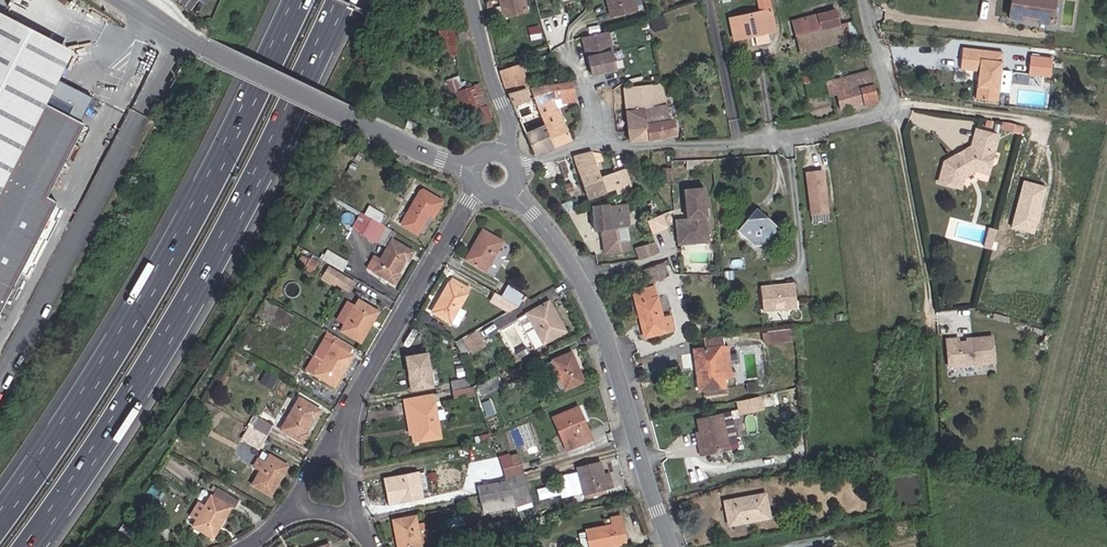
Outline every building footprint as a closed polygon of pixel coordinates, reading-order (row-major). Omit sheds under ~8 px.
[(527,13),(524,0),(500,0),(505,18),(527,13)] [(639,11),(636,0),(608,0),(613,18),(639,11)] [(761,12),(729,19),(734,41),(755,36),(758,47),(771,43),(768,33),(776,31),(768,2),(775,0),(758,0),(761,12)] [(1051,24),(1055,0),(1011,0),(1008,18),(1021,20),(1021,17),(1037,19),(1036,22),(1051,24)] [(800,53),(844,41),(836,10),(792,22),(800,53)] [(9,177),(47,197),(84,125),(46,105),(61,76),(100,64),(95,45),(89,47),(74,52),(62,46),(0,14),(0,194),(9,177)] [(442,59),(456,57),(452,29),(439,31),(442,59)] [(67,36),(62,46),(74,52),(89,47),(85,36),(78,32),(67,36)] [(616,71),(608,33),(583,38),(591,76),(616,71)] [(975,99),(997,102),(1003,53),(963,48),(960,69),(979,71),(975,99)] [(542,66),(552,63),(550,54),(539,57),(542,66)] [(1028,74),(1050,77),(1053,59),(1030,56),(1028,74)] [(525,70),(536,66),(534,60),(523,64),(525,70)] [(530,88),(526,88),(520,65),(500,71),(504,86),(507,93),(513,108),(534,99),(530,88)] [(847,111),(877,103),(869,72),(840,79),(847,111)] [(477,127),(492,122),(479,84),(463,90),(458,76),(445,81),(457,116),(471,110),(477,127)] [(557,108),(576,107),(571,82),(530,88),(534,99),(554,147),(571,140),(557,108)] [(671,119),(670,119),(661,83),(624,88),(626,111),(643,108),(646,129),(647,140),(675,135),(671,119)] [(534,156),(554,147),(534,99),(513,108),(534,156)] [(628,130),(646,129),(643,108),(626,111),(628,130)] [(1020,125),(1008,123),(1007,132),(1019,133),(1020,125)] [(629,141),(647,140),(646,129),(628,130),(629,141)] [(963,176),(974,170),(988,173),(999,135),(976,129),(972,146),(965,149),(965,153),(960,156),(956,155),(943,162),(938,182),(960,188),(963,176)] [(625,169),(600,177),(591,152),(573,157),(587,199),(605,193),(606,192),(615,189),(616,195),(632,190),(625,169)] [(807,212),(825,211),(820,168),(803,170),(807,212)] [(974,170),(963,176),(969,185),(980,179),(974,170)] [(58,202),(47,197),(9,177),(0,194),(0,316),(58,202)] [(568,193),(574,190),(571,184),(565,186),(568,193)] [(709,242),(704,187),(684,189),(687,218),(679,219),(675,224),(676,234),(686,233),(689,236),(690,243),(709,242)] [(429,214),(434,216),(442,202),(423,191),(403,225),(417,234),(429,214)] [(565,211),(574,208),(571,200),(561,204),(565,211)] [(630,227),(626,203),(609,205),(609,204),(592,206),(595,231),(600,231),(603,254),(618,253),(615,229),(625,227),(630,227)] [(381,224),(386,215),(369,206),(364,214),(381,224)] [(382,244),(390,230),(381,224),(364,214),(362,213),(354,228),(382,244)] [(666,228),(661,216),(650,219),(646,221),(651,234),(666,228)] [(759,246),(774,229),(768,223),(766,225),(758,218),(753,219),(746,226),(743,224),(737,231),(754,246),(759,246)] [(628,251),(625,227),(615,229),(618,253),(620,253),(628,251)] [(466,259),(485,270),(502,242),(483,231),(466,259)] [(686,233),(676,234),(677,244),(690,243),(689,236),(686,233)] [(992,244),(995,235),(988,233),(986,242),(992,244)] [(399,275),(397,274),(406,259),(408,260),(413,252),(392,240),(381,258),(375,255),(367,268),(395,284),(399,275)] [(638,257),(659,253),(657,241),(636,245),(638,257)] [(989,255),(992,244),(986,242),(983,253),(989,255)] [(649,285),(668,277),(664,265),(663,263),(643,270),(649,285)] [(349,291),(354,284),(328,268),(324,275),(349,291)] [(463,312),(458,309),(470,289),(451,277),(432,311),(452,323),(455,317),(459,320),(463,312)] [(795,284),(766,286),(768,310),(797,307),(795,284)] [(519,306),(530,299),(509,285),(502,297),(519,306)] [(657,296),(655,287),(648,289),(651,297),(657,296)] [(648,289),(633,292),(635,302),(644,338),(674,330),(670,315),(662,317),(657,296),(651,297),(648,289)] [(509,311),(519,306),(502,297),(495,293),(490,301),(509,311)] [(292,320),(294,316),(265,299),(256,314),(279,328),(286,317),(292,320)] [(341,331),(361,342),(378,312),(358,300),(355,307),(347,302),(337,319),(345,324),(341,331)] [(543,344),(565,331),(548,302),(526,314),(543,344)] [(768,343),(796,339),(795,328),(766,331),(766,333),(768,343)] [(470,353),(482,347),(473,332),(461,338),(469,352),(470,353)] [(721,336),(704,339),(705,349),(720,347),(724,378),(733,377),(729,346),(722,347),(721,336)] [(460,355),(469,352),(461,338),(455,342),(460,355)] [(315,375),(334,386),(352,356),(325,339),(315,356),(323,360),(315,375)] [(991,367),(989,342),(970,344),(970,347),(964,347),(956,347),(956,343),(944,344),(946,371),(991,367)] [(699,390),(725,387),(724,378),(720,347),(705,349),(697,350),(699,368),(696,368),(699,390)] [(517,354),(519,357),(528,352),(526,349),(517,354)] [(440,368),(430,370),(427,353),(406,357),(412,390),(442,385),(440,368)] [(555,393),(583,381),(571,353),(543,365),(555,393)] [(479,385),(483,395),(503,386),(498,376),(479,385)] [(451,391),(470,388),(468,377),(450,381),(451,391)] [(453,399),(473,396),(471,387),(470,388),(451,391),(453,399)] [(417,441),(441,438),(438,420),(445,419),(444,410),(439,402),(435,403),(433,394),(409,398),(417,441)] [(763,396),(737,398),(739,412),(764,410),(763,396)] [(306,433),(304,432),(313,418),(315,419),(320,411),(299,398),(281,430),(302,442),(306,433)] [(414,442),(417,441),(409,398),(404,399),(410,435),(413,435),(414,442)] [(552,418),(563,443),(577,437),(579,444),(591,439),(578,407),(552,418)] [(705,455),(733,449),(725,412),(701,418),(707,445),(703,446),(705,455)] [(266,437),(273,426),(260,417),(253,429),(266,437)] [(245,442),(259,449),(266,437),(253,429),(245,442)] [(563,443),(566,450),(579,444),(577,437),(563,443)] [(505,478),(522,472),(517,455),(507,458),(506,454),(499,456),(504,470),(503,470),(504,473),(505,478)] [(252,484),(271,495),(288,466),(269,455),(265,462),(259,459),(254,467),(260,470),(252,484)] [(584,494),(607,489),(600,462),(577,467),(584,494)] [(420,489),(428,488),(425,472),(418,474),(417,472),(383,479),(384,486),(386,486),(387,492),(385,492),(387,505),(422,499),(420,489)] [(516,507),(531,501),(522,472),(505,478),(510,490),(516,507)] [(479,496),(510,490),(505,478),(504,473),(504,475),(485,478),(487,486),(477,488),(479,496)] [(231,506),(234,508),(238,502),(213,487),(211,490),(214,492),(212,494),(211,494),(193,526),(213,537),(231,506)] [(483,513),(516,507),(510,490),(479,496),(483,513)] [(729,526),(770,518),(766,494),(725,502),(729,526)] [(420,543),(416,524),(415,516),(393,520),(397,539),(400,539),(401,545),(398,546),(421,546),(420,543)] [(621,539),(625,538),(620,517),(611,518),(613,526),(587,530),(590,546),(607,546),(622,544),(621,539)] [(420,543),(428,541),(424,522),(416,524),(420,543)]
